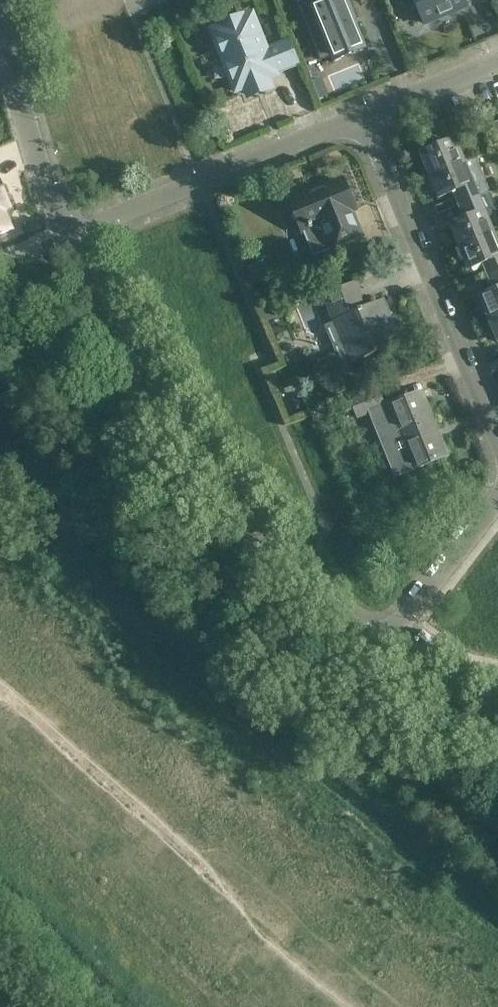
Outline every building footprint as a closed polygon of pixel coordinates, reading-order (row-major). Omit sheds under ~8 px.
[(366,48),(347,0),(326,0),(310,6),(332,61),(366,48)] [(423,26),(468,7),(465,0),(413,0),(423,26)] [(251,16),(213,31),(236,90),(245,87),(248,95),(269,87),(266,79),(275,75),(299,64),(289,40),(265,50),(251,16)] [(423,154),(432,177),(468,163),(458,140),(453,142),(447,129),(432,135),(437,149),(423,154)] [(468,163),(432,177),(441,199),(455,193),(461,207),(491,195),(487,184),(472,190),(471,187),(477,185),(468,163)] [(345,182),(293,203),(297,212),(294,219),(313,229),(317,236),(312,248),(316,259),(364,238),(353,213),(357,211),(356,207),(358,202),(355,195),(349,193),(345,182)] [(491,195),(461,207),(466,219),(452,225),(461,249),(496,234),(487,211),(496,208),(491,195)] [(461,249),(470,270),(485,264),(490,278),(497,275),(497,238),(496,234),(461,249)] [(340,251),(332,254),(335,262),(343,259),(340,251)] [(332,259),(321,263),(326,274),(337,270),(332,259)] [(490,278),(495,291),(481,297),(490,320),(497,317),(497,275),(490,278)] [(352,364),(402,344),(384,300),(367,307),(357,282),(324,296),(352,364)] [(359,417),(385,407),(377,389),(352,400),(359,417)] [(416,470),(448,456),(422,392),(389,406),(416,470)]
